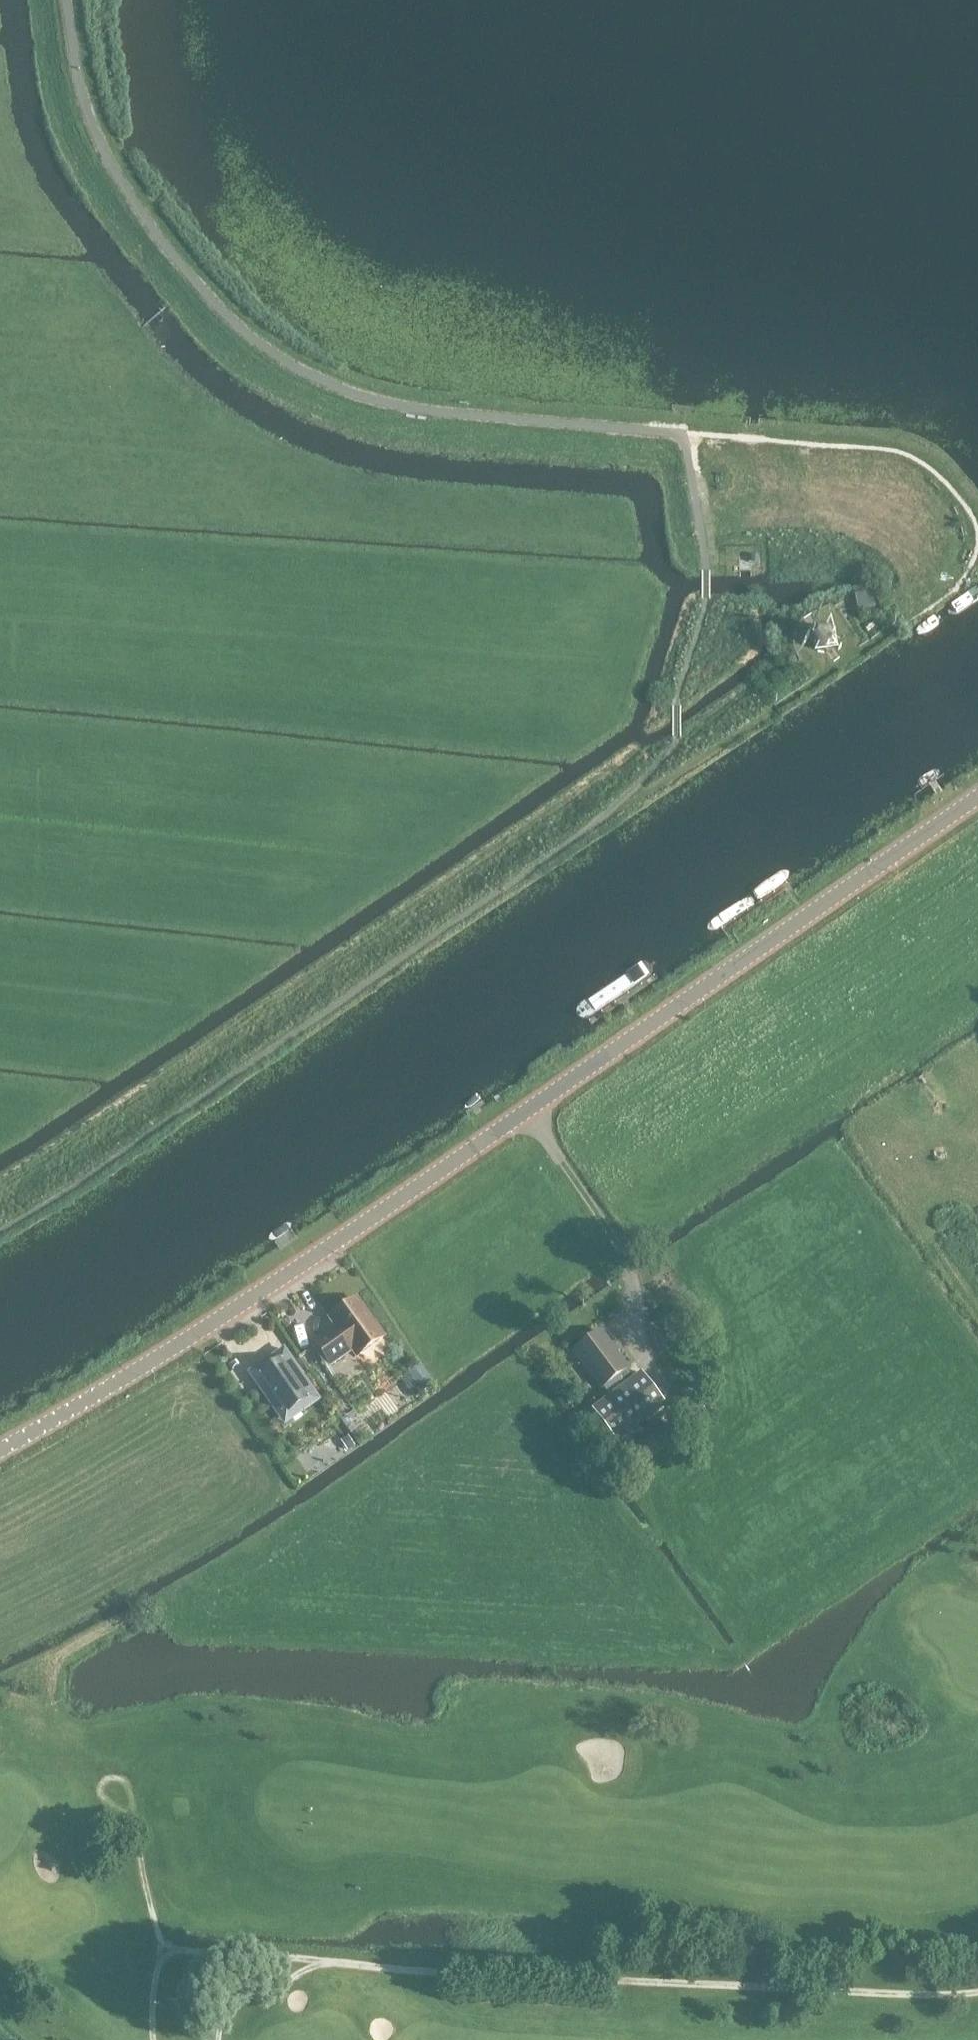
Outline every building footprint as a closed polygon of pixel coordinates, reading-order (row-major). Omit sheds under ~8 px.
[(875,612),(873,604),(872,598),(857,602),(860,615),(875,612)] [(823,628),(820,628),(820,630),(815,633),(813,633),(812,635),(813,635),(811,641),(810,642),(811,644),(812,644),(815,649),(815,650),(817,651),(825,651),(825,653),(827,652),(827,651),(833,647),(833,648),(834,646),(834,645),(835,639),(836,639),(835,636),(834,636),(831,631),(831,629),(829,629),(829,630),(822,629),(823,628)] [(920,1079),(921,1079),(938,1103),(938,1104),(936,1111),(938,1104),(941,1102),(948,1102),(941,1101),(940,1102),(923,1077),(924,1077),(924,1076),(925,1069),(923,1076),(923,1077),(920,1078),(913,1078),(920,1079)] [(942,1151),(932,1151),(932,1162),(942,1162),(942,1151)] [(331,1333),(316,1344),(331,1365),(353,1350),(358,1357),(384,1338),(357,1299),(330,1318),(339,1331),(333,1336),(331,1333)] [(611,1394),(592,1408),(617,1442),(666,1406),(630,1357),(621,1363),(619,1360),(620,1359),(600,1332),(577,1349),(611,1394)] [(318,1400),(284,1351),(251,1374),(261,1387),(258,1390),(285,1429),(307,1414),(304,1410),(318,1400)] [(648,1459),(662,1443),(651,1433),(636,1448),(648,1459)]
